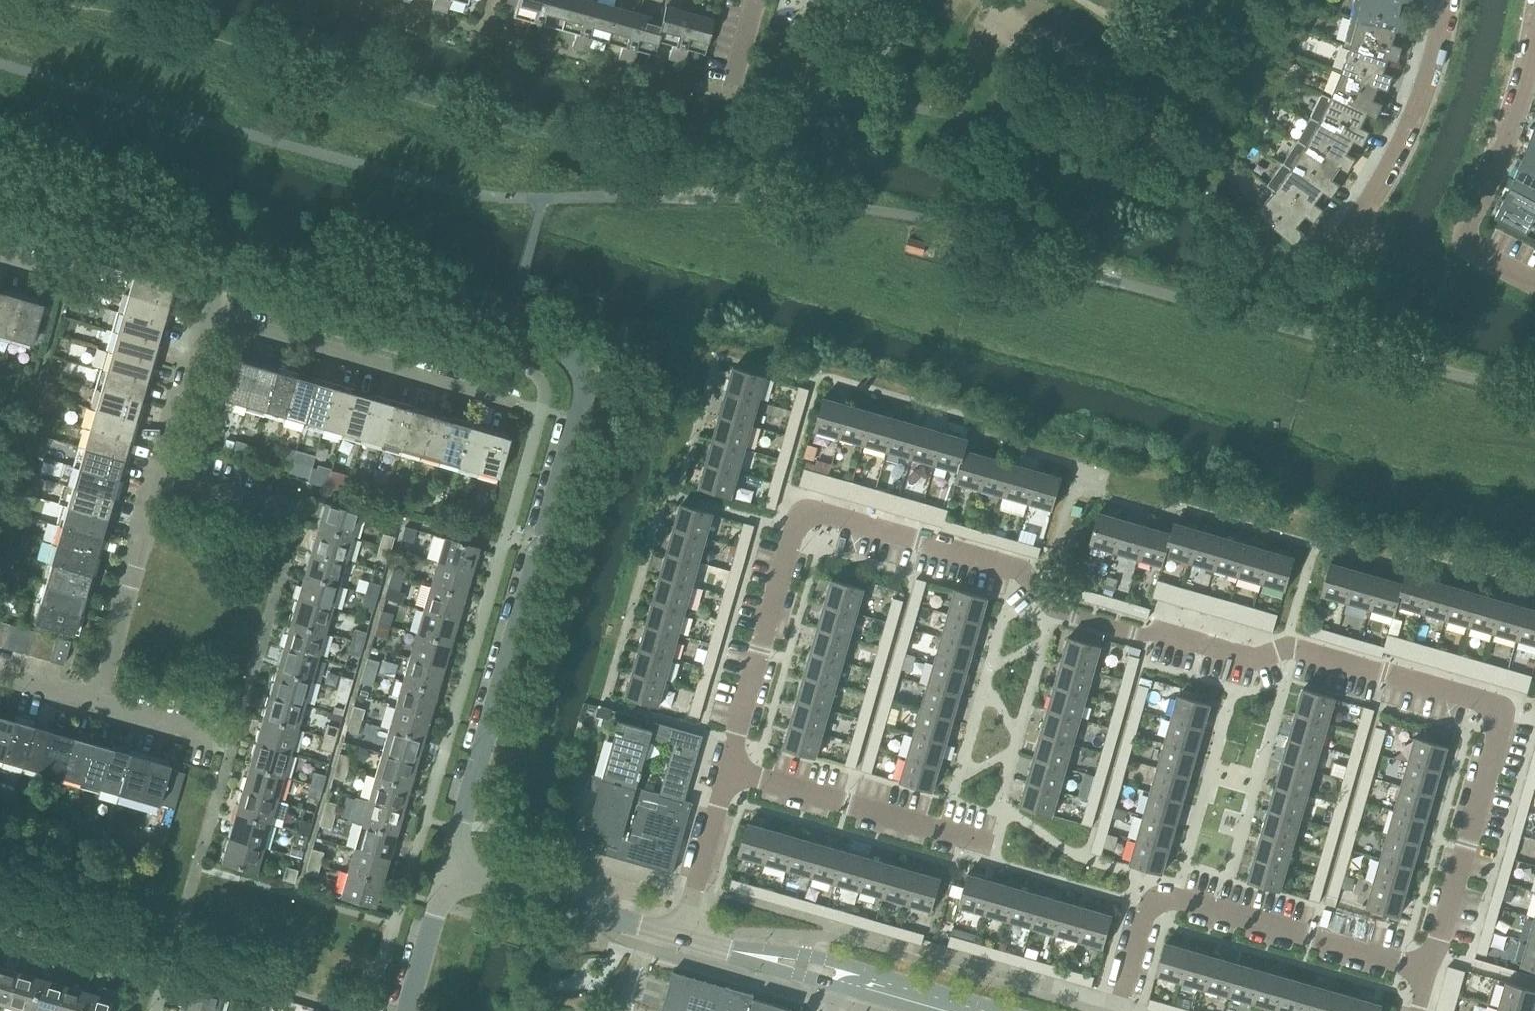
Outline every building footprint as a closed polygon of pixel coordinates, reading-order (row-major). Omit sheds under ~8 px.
[(440,10),(443,0),(435,0),(432,8),(440,10)] [(440,10),(447,12),(451,0),(443,0),(440,10)] [(534,36),(544,0),(502,0),(501,1),(517,5),(514,15),(530,20),(526,34),(534,36)] [(561,28),(569,0),(544,0),(534,36),(541,38),(545,24),(561,28)] [(580,48),(594,0),(569,0),(561,28),(577,32),(573,46),(580,48)] [(607,41),(617,6),(594,0),(580,48),(588,51),(592,37),(607,41)] [(1351,17),(1394,28),(1393,29),(1398,30),(1407,32),(1411,16),(1401,14),(1404,1),(1401,0),(1355,0),(1351,17)] [(666,5),(662,19),(663,19),(657,40),(658,40),(673,44),(669,58),(677,60),(690,12),(666,5)] [(619,59),(626,61),(640,13),(617,6),(607,41),(623,45),(619,59)] [(714,18),(690,12),(677,60),(684,62),(688,48),(704,53),(714,18)] [(640,13),(626,61),(634,63),(638,49),(654,54),(658,40),(657,40),(663,19),(662,19),(640,13)] [(1344,43),(1346,44),(1386,56),(1386,57),(1390,58),(1399,61),(1404,46),(1394,43),(1398,30),(1393,29),(1394,28),(1351,17),(1344,43)] [(1350,49),(1343,71),(1376,84),(1376,85),(1380,86),(1389,90),(1395,75),(1385,71),(1390,58),(1386,57),(1386,56),(1346,44),(1345,47),(1350,49)] [(1328,91),(1327,94),(1365,111),(1365,112),(1368,114),(1378,118),(1384,103),(1375,99),(1380,86),(1376,85),(1376,84),(1343,71),(1334,93),(1328,91)] [(1323,92),(1312,117),(1352,138),(1356,140),(1365,145),(1372,131),(1362,126),(1368,114),(1365,112),(1365,111),(1327,94),(1323,92)] [(1312,117),(1299,140),(1338,163),(1337,164),(1341,166),(1350,171),(1358,158),(1349,153),(1356,140),(1352,138),(1312,117)] [(1524,158),(1534,162),(1534,139),(1531,138),(1524,158)] [(1299,140),(1284,162),(1322,188),(1321,189),(1325,191),(1333,197),(1342,184),(1333,178),(1341,166),(1337,164),(1338,163),(1299,140)] [(1515,178),(1534,186),(1534,162),(1524,158),(1515,178)] [(1284,162),(1268,184),(1272,186),(1305,212),(1304,213),(1307,215),(1316,221),(1325,209),(1317,202),(1325,191),(1321,189),(1322,188),(1284,162)] [(1506,197),(1534,211),(1534,186),(1515,178),(1506,197)] [(1305,212),(1272,186),(1269,189),(1274,193),(1258,211),(1296,245),(1306,232),(1298,226),(1307,215),(1304,213),(1305,212)] [(1506,197),(1496,217),(1527,234),(1534,219),(1534,211),(1506,197)] [(923,254),(926,243),(910,238),(907,249),(923,254)] [(92,266),(80,263),(76,278),(87,281),(92,266)] [(134,272),(128,294),(168,305),(174,284),(134,272)] [(78,286),(75,296),(86,299),(88,289),(78,286)] [(11,338),(23,297),(3,292),(0,303),(0,334),(11,338)] [(128,294),(123,313),(163,324),(168,305),(128,294)] [(23,297),(11,338),(32,344),(44,303),(23,297)] [(123,313),(117,332),(157,344),(163,324),(123,313)] [(117,332),(112,351),(152,363),(157,344),(117,332)] [(112,351),(106,370),(146,382),(152,363),(112,351)] [(226,399),(246,405),(257,365),(237,359),(226,399)] [(246,405),(265,410),(277,370),(257,365),(246,405)] [(735,366),(728,391),(760,400),(767,376),(735,366)] [(106,370),(101,390),(141,401),(146,382),(106,370)] [(265,410),(285,416),(296,376),(277,370),(265,410)] [(285,416),(304,422),(316,381),(296,376),(285,416)] [(304,422),(323,427),(335,387),(316,381),(304,422)] [(46,383),(43,394),(54,397),(57,386),(46,383)] [(323,427),(343,433),(354,393),(335,387),(323,427)] [(101,390),(95,409),(135,420),(141,401),(101,390)] [(728,391),(721,415),(753,424),(760,400),(728,391)] [(343,433),(362,438),(374,398),(354,393),(343,433)] [(793,410),(803,413),(808,397),(798,394),(793,410)] [(43,395),(40,405),(51,408),(54,398),(43,395)] [(815,429),(841,437),(850,404),(825,397),(815,429)] [(362,438),(382,444),(393,404),(374,398),(362,438)] [(382,444),(401,449),(412,409),(393,404),(382,444)] [(841,437),(865,443),(874,411),(850,404),(841,437)] [(95,409),(90,428),(130,440),(135,420),(95,409)] [(401,449),(420,455),(432,415),(412,409),(401,449)] [(865,443),(888,450),(898,418),(874,411),(865,443)] [(208,412),(205,422),(216,425),(219,415),(208,412)] [(420,455),(440,460),(451,420),(432,415),(420,455)] [(721,415),(715,439),(746,448),(753,424),(721,415)] [(786,434),(797,437),(801,421),(791,418),(786,434)] [(888,450),(912,457),(922,425),(898,418),(888,450)] [(440,460),(459,466),(471,426),(451,420),(440,460)] [(912,457),(936,464),(945,432),(922,425),(912,457)] [(459,466),(478,472),(490,431),(471,426),(459,466)] [(90,428),(84,447),(124,459),(130,440),(90,428)] [(490,431),(478,472),(499,477),(510,437),(490,431)] [(936,464),(959,471),(960,471),(966,449),(967,449),(970,439),(945,432),(936,464)] [(227,439),(224,447),(233,449),(235,441),(227,439)] [(715,439),(708,463),(740,472),(746,448),(715,439)] [(236,441),(233,450),(252,456),(255,446),(236,441)] [(784,442),(779,458),(790,461),(794,445),(784,442)] [(805,456),(815,459),(818,446),(809,443),(805,456)] [(84,447),(79,467),(119,478),(124,459),(84,447)] [(956,481),(981,488),(990,456),(967,449),(966,449),(960,471),(959,471),(956,481)] [(981,488),(1005,495),(1014,463),(990,456),(981,488)] [(293,462),(290,474),(308,479),(311,467),(293,462)] [(740,472),(708,463),(701,488),(732,497),(740,472)] [(1028,502),(1038,469),(1014,463),(1005,495),(1001,508),(1025,515),(1028,502)] [(773,482),(783,485),(788,469),(777,466),(773,482)] [(79,467),(73,486),(113,497),(119,478),(79,467)] [(803,475),(800,485),(801,485),(824,492),(829,475),(805,468),(803,475)] [(1038,469),(1028,502),(1054,509),(1063,477),(1038,469)] [(342,473),(337,490),(346,493),(351,476),(342,473)] [(824,492),(834,495),(839,478),(829,475),(824,492)] [(366,495),(369,483),(356,479),(353,491),(366,495)] [(848,499),(858,502),(863,484),(853,482),(848,499)] [(27,485),(25,492),(36,496),(38,488),(27,485)] [(73,486),(68,505),(108,517),(113,497),(73,486)] [(886,491),(877,488),(872,506),(881,508),(886,491)] [(766,506),(776,509),(781,492),(771,489),(766,506)] [(896,513),(906,515),(910,498),(901,495),(896,513)] [(325,502),(318,527),(353,537),(360,513),(325,502)] [(417,504),(415,511),(424,514),(427,504),(420,502),(417,504)] [(925,502),(920,519),(929,522),(934,505),(925,502)] [(682,503),(675,528),(707,537),(714,512),(682,503)] [(68,505),(62,524),(102,536),(108,517),(68,505)] [(444,514),(445,510),(443,506),(438,505),(435,507),(434,511),(436,515),(440,516),(444,514)] [(1090,544),(1116,551),(1125,519),(1100,512),(1090,544)] [(473,529),(476,521),(466,518),(463,526),(473,529)] [(944,526),(943,530),(959,534),(962,524),(946,519),(944,526)] [(1116,551),(1139,558),(1149,526),(1125,519),(1116,551)] [(1167,555),(1190,561),(1199,529),(1175,522),(1172,533),(1173,533),(1166,554),(1167,555)] [(62,524),(57,543),(97,555),(102,536),(62,524)] [(417,529),(406,526),(402,539),(413,542),(417,529)] [(970,526),(967,537),(983,541),(986,531),(970,526)] [(1164,565),(1167,555),(1166,554),(1173,533),(1172,533),(1149,526),(1139,558),(1164,565)] [(318,527),(311,551),(346,561),(353,537),(318,527)] [(675,528),(668,552),(700,561),(707,537),(675,528)] [(1190,561),(1214,568),(1223,536),(1199,529),(1190,561)] [(738,546),(748,549),(753,533),(743,530),(738,546)] [(993,533),(990,543),(1007,548),(1010,538),(994,533),(993,533)] [(383,534),(380,545),(391,548),(395,537),(383,534)] [(1214,568),(1238,575),(1247,543),(1223,536),(1214,568)] [(444,537),(437,562),(472,572),(479,547),(444,537)] [(1017,540),(1015,550),(1031,555),(1034,545),(1017,540)] [(57,543),(51,563),(91,574),(97,555),(57,543)] [(1238,575),(1262,582),(1271,550),(1247,543),(1238,575)] [(391,548),(380,545),(376,558),(388,561),(391,548)] [(8,571),(13,553),(0,550),(0,569),(8,571)] [(1271,550),(1262,582),(1287,589),(1296,557),(1271,550)] [(311,551),(304,575),(339,585),(346,561),(311,551)] [(668,552),(661,576),(694,585),(700,561),(668,552)] [(731,570),(742,573),(746,557),(736,554),(731,570)] [(437,562),(430,585),(465,595),(472,572),(437,562)] [(1322,594),(1347,601),(1357,569),(1331,562),(1322,594)] [(51,563),(46,582),(86,593),(91,574),(51,563)] [(395,563),(392,574),(403,578),(407,566),(395,563)] [(1347,601),(1371,608),(1380,576),(1357,569),(1347,601)] [(1399,604),(1422,611),(1431,579),(1407,572),(1404,583),(1398,604),(1399,604)] [(403,578),(392,574),(388,586),(400,590),(403,578)] [(304,575),(297,599),(332,609),(339,585),(304,575)] [(661,576),(655,600),(687,609),(694,585),(661,576)] [(1109,576),(1105,587),(1115,590),(1118,579),(1109,576)] [(1396,615),(1399,604),(1398,604),(1404,583),(1380,576),(1371,608),(1396,615)] [(916,577),(912,593),(922,596),(927,580),(916,577)] [(725,594),(735,597),(740,581),(729,578),(725,594)] [(833,579),(826,604),(858,613),(865,588),(833,579)] [(1159,579),(1154,597),(1163,600),(1168,582),(1159,579)] [(1422,611),(1446,618),(1455,586),(1431,579),(1422,611)] [(369,581),(366,593),(377,596),(381,585),(369,581)] [(46,582),(40,601),(80,613),(86,593),(46,582)] [(430,585),(424,609),(458,619),(465,595),(430,585)] [(1183,586),(1178,604),(1188,607),(1193,589),(1183,586)] [(1446,618),(1470,625),(1479,593),(1455,586),(1446,618)] [(1079,587),(1076,598),(1093,602),(1096,592),(1079,587)] [(957,588),(950,613),(982,623),(989,597),(957,588)] [(377,596),(366,593),(363,605),(374,608),(377,596)] [(1202,611),(1212,614),(1217,596),(1207,593),(1202,611)] [(1470,625),(1493,631),(1503,599),(1479,593),(1470,625)] [(1103,594),(1100,604),(1116,609),(1119,599),(1103,594)] [(297,599),(290,623),(325,633),(332,609),(297,599)] [(1493,631),(1517,638),(1527,606),(1503,599),(1493,631)] [(655,600),(648,624),(680,633),(687,609),(655,600)] [(1226,618),(1236,620),(1241,603),(1231,600),(1226,618)] [(80,613),(40,601),(34,622),(74,634),(80,613)] [(910,601),(905,617),(915,620),(920,604),(910,601)] [(1127,601),(1124,611),(1140,616),(1143,606),(1127,601)] [(718,618),(728,621),(733,605),(722,602),(718,618)] [(826,604),(819,628),(851,637),(858,613),(826,604)] [(892,605),(887,621),(898,624),(902,608),(892,605)] [(1517,638),(1534,643),(1534,609),(1527,606),(1517,638)] [(1255,607),(1250,624),(1260,627),(1265,610),(1255,607)] [(424,609),(417,633),(451,643),(458,619),(424,609)] [(382,610),(378,622),(390,625),(393,613),(382,610)] [(950,613),(943,637),(975,646),(982,623),(950,613)] [(5,647),(12,624),(1,621),(0,624),(0,646),(5,647)] [(390,625),(378,622),(375,634),(386,637),(390,625)] [(290,623),(284,646),(318,656),(325,633),(290,623)] [(5,647),(17,651),(23,627),(12,624),(5,647)] [(648,624),(641,648),(673,657),(680,633),(648,624)] [(903,625),(898,641),(909,644),(913,628),(903,625)] [(1314,625),(1311,636),(1327,640),(1330,630),(1314,625)] [(711,642),(721,645),(726,629),(715,626),(711,642)] [(17,651),(28,654),(34,631),(23,627),(17,651)] [(819,628),(812,652),(844,661),(851,637),(819,628)] [(356,629),(352,640),(364,644),(367,632),(356,629)] [(881,645),(891,648),(895,632),(885,629),(881,645)] [(28,654),(39,657),(45,634),(34,631),(28,654)] [(1338,632),(1335,643),(1351,647),(1354,637),(1338,632)] [(417,633),(410,657),(444,667),(451,643),(417,633)] [(39,657),(50,660),(57,637),(45,634),(39,657)] [(1389,634),(1384,651),(1394,654),(1399,636),(1389,634)] [(57,637),(50,660),(64,664),(71,640),(57,636),(57,637)] [(1070,636),(1063,661),(1095,670),(1102,645),(1070,636)] [(943,637),(936,661),(968,670),(975,646),(943,637)] [(1362,639),(1359,650),(1375,654),(1378,644),(1362,639)] [(364,644),(352,640),(349,653),(360,656),(364,644)] [(1413,641),(1409,658),(1418,661),(1423,644),(1413,641)] [(284,646),(277,670),(311,680),(318,656),(284,646)] [(1140,657),(1142,650),(1131,646),(1129,653),(1140,657)] [(641,648),(634,671),(666,681),(673,657),(641,648)] [(1432,665),(1442,668),(1447,650),(1437,648),(1432,665)] [(907,652),(896,649),(892,665),(902,668),(907,652)] [(704,666),(714,669),(719,653),(709,650),(704,666)] [(812,652),(805,675),(838,685),(844,661),(812,652)] [(874,669),(884,672),(889,656),(878,653),(874,669)] [(1461,654),(1456,672),(1466,675),(1471,657),(1461,654)] [(410,657),(403,681),(437,691),(444,667),(410,657)] [(368,658),(365,670),(376,673),(380,661),(368,658)] [(936,661),(929,685),(961,694),(968,670),(936,661)] [(1063,661),(1056,685),(1088,694),(1095,670),(1063,661)] [(1495,664),(1485,661),(1480,679),(1490,681),(1495,664)] [(1128,662),(1124,678),(1134,681),(1139,665),(1128,662)] [(1504,685),(1514,688),(1519,671),(1509,668),(1504,685)] [(277,670),(270,694),(305,704),(311,680),(277,670)] [(376,673),(365,670),(361,682),(373,685),(376,673)] [(666,681),(634,671),(627,697),(659,706),(666,681)] [(889,673),(885,689),(895,692),(900,676),(889,673)] [(697,690),(707,693),(712,677),(702,674),(697,690)] [(805,675),(799,699),(831,708),(838,685),(805,675)] [(342,677),(339,688),(350,691),(353,680),(342,677)] [(871,677),(867,693),(877,696),(882,680),(871,677)] [(403,681),(396,705),(431,715),(437,691),(403,681)] [(1135,700),(1146,703),(1150,686),(1140,684),(1135,700)] [(929,685),(922,709),(954,718),(961,694),(929,685)] [(1056,685),(1049,709),(1081,718),(1088,694),(1056,685)] [(1122,686),(1117,702),(1127,705),(1132,689),(1122,686)] [(350,691),(339,688),(335,701),(346,704),(350,691)] [(1304,688),(1297,713),(1329,722),(1336,697),(1304,688)] [(270,694),(263,718),(298,728),(305,704),(270,694)] [(1179,694),(1172,719),(1204,729),(1212,703),(1179,694)] [(695,698),(690,714),(701,717),(705,701),(695,698)] [(878,714),(888,717),(893,700),(883,698),(878,714)] [(799,699),(792,723),(824,732),(831,708),(799,699)] [(864,701),(860,717),(870,720),(875,704),(864,701)] [(396,705),(389,728),(424,738),(431,715),(396,705)] [(600,705),(597,715),(611,719),(613,709),(600,705)] [(355,706),(351,718),(363,721),(366,709),(355,706)] [(1128,724),(1139,727),(1143,710),(1133,707),(1128,724)] [(922,709),(915,733),(948,742),(954,718),(922,709)] [(1049,709),(1042,733),(1074,742),(1081,718),(1049,709)] [(1110,726),(1120,729),(1125,713),(1115,710),(1110,726)] [(1297,713),(1290,737),(1322,746),(1329,722),(1297,713)] [(1358,730),(1369,733),(1373,717),(1363,714),(1358,730)] [(4,760),(15,720),(0,715),(0,759),(4,760)] [(263,718),(256,742),(291,752),(298,728),(263,718)] [(363,721),(351,718),(348,730),(359,733),(363,721)] [(1172,719),(1165,743),(1198,752),(1204,729),(1172,719)] [(4,760),(0,771),(20,776),(23,765),(34,725),(15,720),(4,760)] [(621,721),(604,777),(621,782),(685,801),(685,799),(686,799),(704,735),(656,721),(653,730),(621,721)] [(871,738),(882,740),(886,724),(876,721),(871,738)] [(824,732),(792,723),(785,748),(817,758),(824,732)] [(328,724),(325,736),(336,739),(339,728),(328,724)] [(23,765),(42,771),(53,731),(34,725),(23,765)] [(853,741),(863,744),(868,728),(858,725),(853,741)] [(1372,742),(1382,745),(1387,729),(1377,726),(1372,742)] [(389,728),(382,752),(417,762),(424,738),(389,728)] [(42,771),(61,776),(73,736),(53,731),(42,771)] [(1121,747),(1132,750),(1137,734),(1126,731),(1121,747)] [(915,733),(909,756),(941,766),(948,742),(915,733)] [(1042,733),(1035,757),(1067,766),(1074,742),(1042,733)] [(1103,751),(1114,754),(1118,737),(1108,734),(1103,751)] [(61,776),(80,782),(92,742),(73,736),(61,776)] [(336,739),(325,736),(321,748),(333,751),(336,739)] [(1416,736),(1409,762),(1441,771),(1449,746),(1416,736)] [(1290,737),(1283,761),(1315,770),(1322,746),(1290,737)] [(1352,754),(1362,757),(1366,741),(1356,738),(1352,754)] [(80,782),(100,787),(111,747),(92,742),(80,782)] [(256,742),(249,766),(284,776),(291,752),(256,742)] [(1165,743),(1159,767),(1191,776),(1198,752),(1165,743)] [(865,761),(875,764),(880,748),(869,745),(865,761)] [(100,787),(119,793),(130,753),(111,747),(100,787)] [(846,765),(856,768),(861,752),(851,749),(846,765)] [(1370,749),(1365,766),(1375,769),(1380,752),(1370,749)] [(382,752),(376,776),(410,786),(417,762),(382,752)] [(119,793),(138,798),(150,758),(130,753),(119,793)] [(341,753),(338,765),(349,769),(353,757),(341,753)] [(1119,755),(1115,772),(1125,775),(1130,758),(1119,755)] [(941,766),(909,756),(901,782),(934,791),(941,766)] [(1035,757),(1028,780),(1061,790),(1067,766),(1035,757)] [(150,758),(138,798),(159,804),(160,803),(175,808),(185,772),(170,767),(171,764),(150,758)] [(1096,775),(1107,778),(1111,762),(1101,759),(1096,775)] [(1283,761),(1276,784),(1308,793),(1315,770),(1283,761)] [(1345,778),(1355,781),(1360,765),(1349,762),(1345,778)] [(1409,762),(1402,785),(1434,795),(1441,771),(1409,762)] [(349,769),(338,765),(335,777),(346,781),(349,769)] [(249,766),(243,789),(277,799),(284,776),(249,766)] [(1159,767),(1152,791),(1184,800),(1191,776),(1159,767)] [(573,768),(569,782),(600,791),(587,838),(602,843),(599,851),(618,856),(631,809),(615,804),(621,782),(604,777),(573,768)] [(314,772),(311,783),(322,787),(326,775),(314,772)] [(1358,790),(1369,793),(1373,776),(1363,773),(1358,790)] [(376,776),(369,800),(403,810),(410,786),(376,776)] [(1061,790),(1028,780),(1021,806),(1053,815),(1061,790)] [(1123,783),(1112,780),(1108,796),(1118,799),(1123,783)] [(631,809),(618,856),(673,872),(693,802),(686,799),(685,799),(685,801),(621,782),(615,804),(631,809)] [(322,787),(311,783),(307,796),(319,799),(322,787)] [(1094,783),(1089,799),(1100,802),(1104,785),(1094,783)] [(1520,799),(1531,802),(1534,787),(1534,786),(1525,783),(1520,799)] [(1276,784),(1270,808),(1302,817),(1308,793),(1276,784)] [(1402,785),(1396,809),(1428,819),(1434,795),(1402,785)] [(1353,789),(1342,786),(1338,802),(1348,805),(1353,789)] [(243,789),(236,813),(270,823),(277,799),(243,789)] [(1152,791),(1145,815),(1177,824),(1184,800),(1152,791)] [(357,797),(350,820),(362,824),(396,834),(403,810),(369,800),(357,797)] [(1356,798),(1351,814),(1362,817),(1366,801),(1356,798)] [(328,801),(325,813),(336,816),(339,804),(328,801)] [(1101,820),(1111,823),(1116,807),(1105,804),(1101,820)] [(1083,823),(1093,826),(1098,809),(1087,806),(1083,823)] [(1518,807),(1514,823),(1524,826),(1529,810),(1518,807)] [(1116,808),(1114,817),(1126,820),(1128,811),(1116,808)] [(1270,808),(1263,832),(1295,841),(1302,817),(1270,808)] [(1396,809),(1389,833),(1421,842),(1428,819),(1396,809)] [(1335,810),(1331,827),(1341,829),(1346,813),(1335,810)] [(236,813),(229,837),(264,847),(270,823),(236,813)] [(336,816),(325,813),(321,825),(332,828),(336,816)] [(1145,815),(1138,839),(1170,848),(1177,824),(1145,815)] [(301,820),(297,831),(309,834),(312,823),(301,820)] [(740,854),(765,861),(774,829),(749,822),(740,854)] [(1359,825),(1349,822),(1344,838),(1355,841),(1359,825)] [(362,824),(355,848),(390,858),(396,834),(362,824)] [(1094,844),(1104,847),(1109,830),(1099,827),(1094,844)] [(765,861),(789,868),(798,836),(774,829),(765,861)] [(309,834),(297,831),(294,843),(305,847),(309,834)] [(1511,831),(1507,847),(1517,850),(1522,834),(1511,831)] [(1263,832),(1256,856),(1288,865),(1295,841),(1263,832)] [(1389,833),(1382,857),(1414,866),(1421,842),(1389,833)] [(1328,834),(1324,850),(1334,853),(1339,837),(1328,834)] [(789,868),(813,875),(822,843),(798,836),(789,868)] [(264,847),(229,837),(222,862),(256,872),(264,847)] [(1170,848),(1138,839),(1131,864),(1163,873),(1170,848)] [(813,875),(836,882),(846,850),(822,843),(813,875)] [(1338,862),(1348,865),(1353,849),(1342,846),(1338,862)] [(355,848),(348,871),(383,881),(390,858),(355,848)] [(315,849),(311,861),(322,864),(326,852),(315,849)] [(836,882),(860,889),(870,857),(846,850),(836,882)] [(1515,858),(1505,855),(1500,871),(1510,874),(1515,858)] [(1288,865),(1256,856),(1249,881),(1281,890),(1288,865)] [(860,889),(884,896),(893,864),(870,857),(860,889)] [(1382,857),(1375,881),(1407,890),(1414,866),(1382,857)] [(1321,858),(1317,874),(1327,877),(1332,861),(1321,858)] [(322,864),(311,861),(308,873),(319,876),(322,864)] [(884,896),(908,902),(917,870),(893,864),(884,896)] [(287,866),(283,879),(295,882),(298,870),(287,866)] [(917,870),(908,902),(933,910),(942,878),(917,870)] [(1335,870),(1331,886),(1341,889),(1346,873),(1335,870)] [(383,881),(348,871),(341,896),(376,906),(383,881)] [(960,905),(984,912),(994,880),(969,873),(960,905)] [(730,889),(747,893),(750,883),(733,878),(730,889)] [(1498,879),(1493,896),(1503,899),(1508,882),(1498,879)] [(984,912),(1008,919),(1017,887),(994,880),(984,912)] [(1407,890),(1375,881),(1368,906),(1400,915),(1407,890)] [(1310,898),(1320,901),(1325,885),(1315,882),(1310,898)] [(757,885),(754,895),(770,900),(773,890),(757,885)] [(1008,919),(1032,926),(1041,894),(1017,887),(1008,919)] [(781,892),(778,902),(794,907),(797,897),(781,892)] [(1032,926),(1056,933),(1065,901),(1041,894),(1032,926)] [(1328,894),(1326,903),(1336,906),(1339,896),(1328,894)] [(802,909),(818,914),(821,903),(805,899),(802,909)] [(1056,933),(1080,940),(1089,907),(1065,901),(1056,933)] [(1491,903),(1486,919),(1497,922),(1501,906),(1491,903)] [(829,906),(826,916),(842,921),(845,910),(829,906)] [(1089,907),(1080,940),(1105,947),(1114,914),(1089,907)] [(853,913),(850,923),(866,928),(869,917),(853,913)] [(877,919),(874,930),(890,935),(893,924),(877,919)] [(4,921),(1,933),(12,936),(16,925),(4,921)] [(898,937),(914,941),(917,931),(901,926),(898,937)] [(954,927),(949,945),(965,950),(970,932),(954,927)] [(1484,927),(1480,943),(1490,946),(1495,930),(1484,927)] [(36,943),(48,946),(52,935),(40,931),(36,943)] [(52,935),(48,946),(60,950),(63,938),(52,935)] [(1529,940),(1522,965),(1534,969),(1534,941),(1529,940)] [(976,942),(973,952),(989,957),(992,946),(976,942)] [(1007,950),(1009,944),(1002,942),(1000,948),(1007,950)] [(1157,974),(1182,981),(1192,949),(1166,942),(1157,974)] [(84,957),(96,960),(99,949),(88,945),(84,957)] [(1029,947),(1026,956),(1039,959),(1041,951),(1029,947)] [(999,948),(996,959),(1013,963),(1016,953),(999,948)] [(99,949),(96,960),(108,963),(111,952),(99,949)] [(1182,981),(1206,988),(1215,956),(1192,949),(1182,981)] [(1020,966),(1036,970),(1039,960),(1023,955),(1020,966)] [(1206,988),(1230,995),(1239,963),(1215,956),(1206,988)] [(1047,962),(1044,973),(1060,977),(1063,967),(1047,962)] [(1230,995),(1254,1002),(1263,970),(1239,963),(1230,995)] [(1449,965),(1446,975),(1463,980),(1466,970),(1449,965)] [(6,1005),(16,970),(0,966),(0,1003),(6,1005)] [(1068,979),(1084,984),(1087,974),(1071,969),(1068,979)] [(27,1010),(30,1010),(40,977),(16,970),(6,1005),(27,1010)] [(793,1009),(754,997),(755,994),(674,970),(670,984),(663,1009),(662,1010),(793,1010),(793,1009)] [(1254,1002),(1278,1008),(1287,976),(1263,970),(1254,1002)] [(1287,1010),(1303,1010),(1311,983),(1287,976),(1278,1008),(1287,1010)] [(63,984),(40,977),(30,1010),(56,1010),(63,984)] [(1500,1006),(1518,1010),(1533,1010),(1534,1005),(1534,989),(1507,981),(1500,1006)] [(1335,990),(1311,983),(1303,1010),(1329,1010),(1335,990)] [(87,991),(63,984),(56,1010),(81,1010),(87,991)] [(180,1009),(188,1010),(217,1010),(222,994),(187,984),(180,1009)] [(81,1010),(116,1010),(120,999),(119,992),(104,987),(97,991),(96,994),(87,991),(81,1010)] [(1442,989),(1439,999),(1457,1004),(1459,994),(1442,989)] [(1358,997),(1335,990),(1329,1010),(1354,1010),(1358,997)] [(1354,1010),(1382,1010),(1384,1004),(1358,997),(1354,1010)] [(1157,1010),(1165,1010),(1167,1003),(1151,998),(1148,1008),(1157,1010)]
